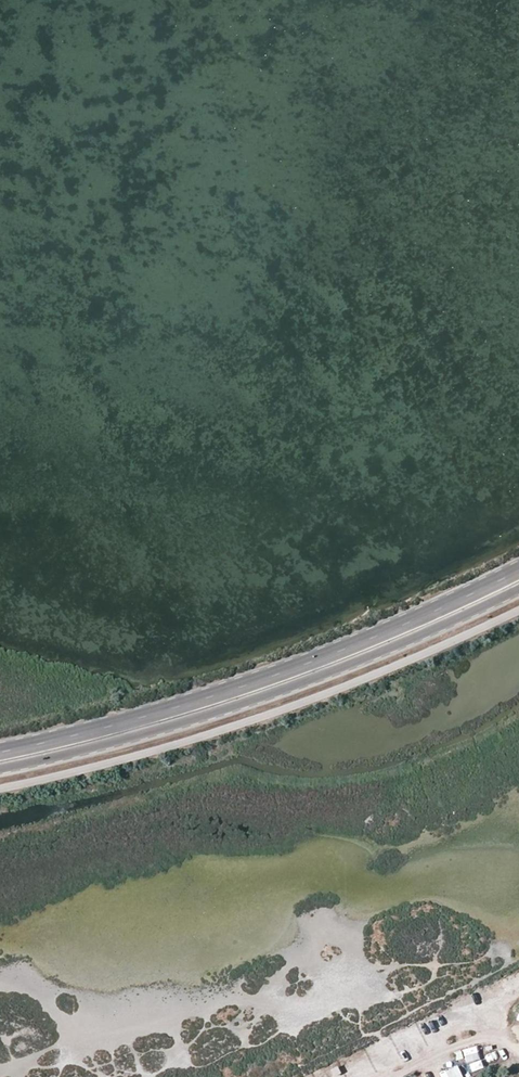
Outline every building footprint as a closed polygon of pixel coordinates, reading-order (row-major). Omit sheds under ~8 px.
[(501,981),(491,987),(499,999),(508,992),(501,981)] [(467,999),(472,1010),(485,1004),(479,992),(467,999)] [(463,1051),(468,1065),(483,1059),(478,1046),(463,1051)] [(379,1047),(369,1050),(372,1057),(381,1054),(379,1047)]
